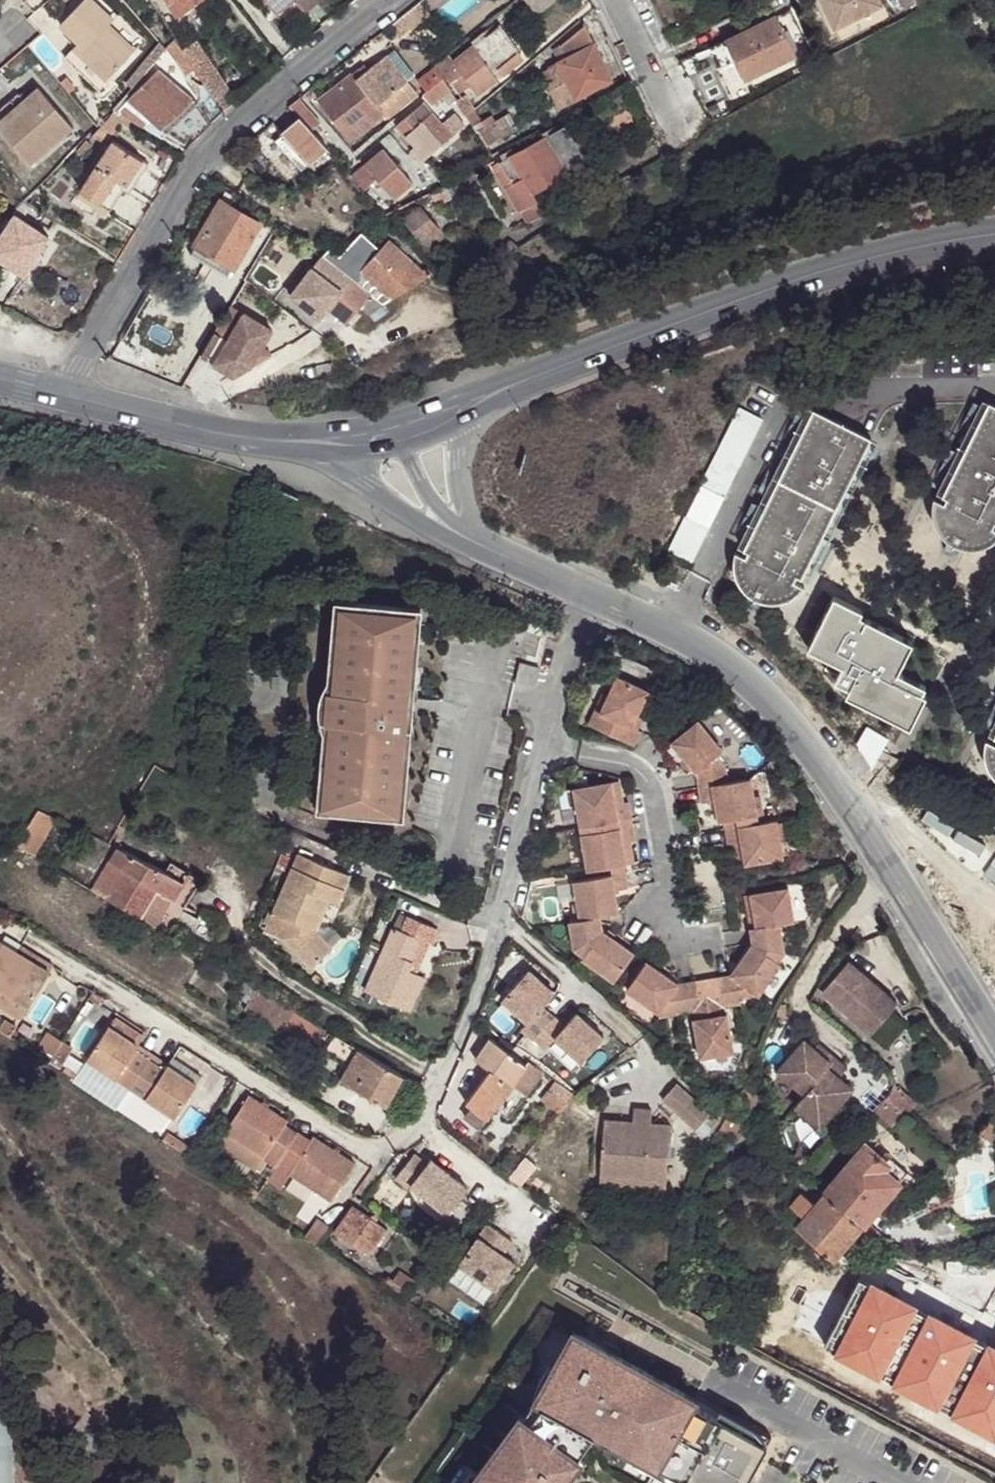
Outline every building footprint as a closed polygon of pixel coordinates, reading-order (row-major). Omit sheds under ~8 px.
[(95,0),(83,0),(59,24),(78,42),(63,57),(96,89),(132,51),(107,26),(114,18),(95,0)] [(168,3),(165,5),(175,20),(204,0),(167,0),(168,3)] [(274,13),(290,0),(264,0),(274,13)] [(302,13),(314,3),(312,0),(292,0),(302,13)] [(533,17),(554,0),(520,0),(533,17)] [(832,30),(880,7),(877,0),(818,0),(832,30)] [(925,0),(898,0),(905,8),(913,2),(917,7),(925,0)] [(410,33),(399,19),(388,28),(398,42),(410,33)] [(726,43),(736,63),(746,81),(794,58),(775,19),(726,43)] [(556,62),(576,101),(614,80),(595,40),(594,41),(585,23),(554,49),(558,60),(556,62)] [(517,55),(497,29),(452,65),(447,59),(436,68),(446,82),(448,80),(458,95),(468,88),(476,98),(505,76),(500,69),(517,55)] [(165,43),(159,36),(125,78),(132,83),(165,43)] [(720,70),(736,63),(726,43),(716,49),(722,62),(717,64),(720,70)] [(216,120),(229,108),(198,45),(183,52),(201,92),(216,120)] [(177,60),(171,53),(158,66),(160,68),(166,72),(177,60)] [(351,77),(318,103),(347,139),(380,113),(383,118),(421,89),(392,53),(355,82),(351,77)] [(557,111),(576,101),(556,62),(537,72),(557,111)] [(188,102),(194,96),(166,72),(160,68),(128,100),(162,129),(188,102)] [(56,81),(64,90),(70,85),(61,76),(56,81)] [(431,104),(448,90),(440,78),(421,93),(431,104)] [(22,99),(27,105),(0,128),(0,129),(30,164),(73,127),(37,86),(22,99)] [(22,99),(16,92),(0,106),(0,128),(27,105),(22,99)] [(193,110),(204,130),(216,120),(201,92),(194,96),(188,102),(193,110)] [(125,99),(116,108),(162,137),(163,137),(162,129),(128,100),(125,99)] [(320,122),(299,99),(289,107),(299,119),(310,131),(320,122)] [(163,137),(193,110),(188,102),(162,129),(163,137)] [(414,146),(410,150),(409,151),(418,164),(424,159),(426,157),(447,140),(428,117),(421,123),(413,111),(397,125),(405,136),(414,146)] [(474,131),(484,147),(516,131),(507,114),(483,127),(474,131)] [(122,123),(113,118),(98,133),(105,141),(122,123)] [(310,165),(327,151),(310,131),(299,119),(283,133),(310,165)] [(474,131),(483,127),(479,119),(470,124),(474,131)] [(566,128),(545,139),(565,175),(585,164),(566,128)] [(310,165),(283,133),(274,140),(302,172),(310,165)] [(510,157),(530,194),(565,175),(545,139),(545,137),(519,152),(510,157)] [(116,179),(126,185),(152,203),(163,185),(137,168),(142,160),(111,139),(78,189),(99,203),(116,179)] [(98,147),(89,140),(79,150),(90,160),(98,147)] [(490,155),(494,162),(496,164),(499,163),(504,160),(501,155),(508,151),(505,147),(490,155)] [(504,160),(499,163),(512,184),(517,180),(526,196),(530,194),(510,157),(519,152),(517,148),(508,151),(501,155),(504,160)] [(364,165),(377,180),(393,200),(411,185),(383,150),(364,165)] [(366,189),(377,180),(364,165),(353,175),(366,189)] [(464,187),(457,178),(446,183),(427,191),(435,203),(453,193),(453,194),(464,187)] [(109,210),(126,185),(116,179),(99,203),(109,210)] [(523,208),(530,204),(526,196),(517,180),(512,184),(509,185),(523,208)] [(523,208),(509,185),(500,189),(513,213),(523,208)] [(74,196),(104,217),(109,210),(99,203),(78,189),(74,196)] [(21,201),(11,212),(19,217),(30,207),(21,201)] [(194,245),(232,267),(257,224),(228,206),(219,201),(194,245)] [(423,246),(438,232),(419,209),(403,222),(423,246)] [(0,223),(0,232),(1,233),(12,216),(9,214),(0,223)] [(1,233),(0,234),(0,260),(24,275),(47,237),(12,216),(1,233)] [(390,301),(434,273),(423,260),(414,268),(390,242),(380,251),(362,234),(338,257),(329,249),(320,257),(377,299),(376,300),(383,305),(390,301)] [(225,279),(232,267),(194,245),(187,257),(225,279)] [(319,257),(318,257),(288,297),(318,319),(325,308),(346,323),(367,294),(319,257)] [(203,349),(199,356),(232,376),(250,366),(270,330),(242,313),(226,340),(213,333),(203,349)] [(994,523),(994,407),(986,403),(940,495),(945,499),(942,505),(932,499),(930,508),(931,520),(937,532),(945,541),(956,547),(968,549),(980,547),(992,542),(994,539),(994,530),(990,527),(993,522),(994,523)] [(793,575),(800,578),(868,438),(810,409),(742,550),(746,552),(743,556),(733,552),(732,559),(733,572),(738,583),(746,592),(756,599),(769,600),(781,599),(792,594),(801,585),(790,579),(793,575)] [(761,423),(736,411),(699,486),(724,498),(761,423)] [(706,532),(681,520),(666,552),(691,564),(706,532)] [(832,596),(806,648),(829,659),(824,669),(836,675),(834,680),(848,687),(845,694),(909,726),(925,694),(922,692),(925,685),(897,671),(912,641),(859,615),(861,610),(832,596)] [(326,674),(324,689),(329,689),(337,600),(332,599),(326,674)] [(406,698),(415,607),(337,600),(329,689),(324,689),(321,719),(326,720),(318,812),(396,818),(405,711),(406,698)] [(415,607),(406,698),(412,698),(420,607),(415,607)] [(536,668),(517,663),(513,683),(527,686),(531,685),(533,683),(536,668)] [(320,735),(321,719),(324,689),(326,674),(321,674),(315,736),(320,735)] [(599,711),(594,709),(587,723),(632,745),(639,731),(635,729),(630,727),(635,716),(647,690),(617,675),(607,696),(599,711)] [(601,692),(594,709),(599,711),(607,696),(601,692)] [(405,711),(396,818),(402,819),(411,711),(405,711)] [(630,727),(635,729),(640,718),(635,716),(630,727)] [(326,720),(321,719),(320,735),(313,811),(318,812),(326,720)] [(722,750),(697,720),(670,743),(694,772),(697,786),(727,780),(724,765),(715,755),(722,750)] [(888,750),(870,739),(860,755),(879,767),(888,750)] [(994,745),(985,741),(983,750),(985,762),(990,773),(994,779),(994,744),(994,745)] [(728,781),(727,780),(697,786),(701,803),(714,801),(718,822),(756,814),(749,777),(728,781)] [(617,781),(611,782),(615,804),(621,802),(617,781)] [(572,789),(586,869),(624,863),(621,845),(628,843),(634,842),(631,826),(619,828),(617,821),(630,819),(627,802),(621,802),(615,804),(611,782),(572,789)] [(32,858),(55,821),(51,819),(47,818),(43,818),(37,819),(13,848),(32,858)] [(740,843),(743,864),(783,858),(776,820),(724,829),(727,845),(733,844),(740,843)] [(621,845),(624,863),(631,862),(628,843),(621,845)] [(737,866),(743,864),(740,843),(733,844),(737,866)] [(167,872),(158,868),(115,848),(90,891),(155,930),(188,879),(183,875),(176,885),(164,878),(167,872)] [(282,943),(307,969),(326,952),(310,935),(325,903),(333,906),(346,876),(297,855),(272,913),(292,923),(282,943)] [(582,958),(613,981),(633,953),(602,931),(600,917),(617,913),(614,890),(627,887),(624,872),(571,881),(579,920),(569,922),(574,950),(583,956),(582,958)] [(725,1006),(740,1003),(758,993),(779,962),(777,960),(783,952),(793,919),(787,887),(748,894),(753,926),(749,927),(751,942),(729,975),(715,977),(720,1007),(725,1006)] [(753,926),(748,894),(744,895),(749,927),(753,926)] [(292,923),(272,913),(265,927),(282,943),(292,923)] [(363,996),(405,1015),(421,981),(414,978),(407,974),(420,946),(427,949),(435,932),(409,920),(400,935),(392,931),(363,996)] [(407,974),(414,978),(427,949),(420,946),(407,974)] [(1,951),(0,952),(0,959),(44,984),(48,977),(1,951)] [(24,1018),(44,984),(0,959),(0,1005),(24,1018)] [(713,1009),(707,979),(678,984),(646,961),(625,990),(658,1014),(677,1015),(693,1013),(713,1009)] [(895,1004),(845,962),(819,993),(869,1035),(895,1004)] [(554,1040),(579,1063),(603,1038),(576,1013),(564,1027),(542,1007),(555,994),(527,970),(500,1001),(525,1022),(520,1028),(545,1049),(554,1040)] [(720,1007),(715,977),(707,979),(713,1009),(693,1013),(694,1020),(726,1014),(725,1006),(720,1007)] [(403,1075),(256,990),(244,1011),(282,1031),(284,1027),(318,1046),(319,1044),(353,1062),(343,1080),(385,1105),(403,1075)] [(16,1032),(24,1018),(0,1005),(0,1022),(16,1032)] [(733,1052),(726,1014),(694,1020),(692,1020),(699,1059),(733,1052)] [(110,1024),(106,1031),(134,1049),(138,1043),(110,1024)] [(64,1040),(49,1031),(40,1045),(55,1054),(64,1040)] [(134,1049),(106,1031),(76,1077),(120,1105),(150,1060),(134,1049)] [(5,1032),(0,1040),(9,1045),(13,1036),(5,1032)] [(530,1063),(493,1037),(468,1072),(483,1082),(467,1102),(473,1107),(467,1116),(482,1128),(510,1089),(528,1101),(548,1073),(544,1070),(540,1067),(530,1063)] [(55,1054),(52,1059),(62,1067),(74,1047),(64,1040),(55,1054)] [(833,1061),(821,1050),(818,1055),(812,1050),(802,1042),(775,1074),(802,1097),(833,1061)] [(821,1050),(816,1046),(812,1050),(818,1055),(821,1050)] [(164,1069),(194,1089),(207,1070),(176,1052),(164,1069)] [(164,1069),(150,1060),(120,1105),(164,1134),(194,1089),(164,1069)] [(843,1070),(833,1061),(802,1097),(792,1109),(817,1128),(849,1090),(836,1079),(843,1070)] [(576,1095),(557,1080),(542,1100),(561,1114),(576,1095)] [(662,1103),(696,1133),(711,1115),(678,1085),(662,1103)] [(251,1094),(218,1146),(256,1170),(264,1160),(276,1168),(270,1177),(286,1187),(290,1179),(333,1205),(356,1166),(313,1140),(310,1144),(297,1137),(299,1131),(287,1124),(290,1119),(251,1094)] [(733,1112),(717,1139),(729,1145),(754,1101),(742,1095),(733,1112)] [(603,1123),(599,1170),(613,1171),(613,1181),(663,1185),(667,1126),(648,1124),(649,1111),(631,1110),(630,1125),(629,1133),(618,1132),(618,1124),(603,1123)] [(630,1125),(618,1124),(618,1132),(629,1133),(630,1125)] [(173,1130),(168,1137),(190,1151),(196,1144),(173,1130)] [(526,1158),(528,1155),(517,1146),(513,1152),(524,1160),(526,1158)] [(834,1261),(907,1172),(892,1159),(888,1165),(865,1146),(816,1205),(799,1191),(788,1204),(805,1218),(796,1229),(834,1261)] [(415,1156),(396,1179),(409,1189),(411,1187),(448,1216),(468,1191),(431,1162),(428,1166),(415,1156)] [(524,1160),(510,1178),(522,1188),(538,1168),(526,1158),(524,1160)] [(613,1171),(599,1170),(597,1185),(662,1191),(663,1185),(613,1181),(613,1171)] [(355,1207),(334,1232),(352,1247),(356,1241),(366,1249),(382,1228),(355,1207)] [(514,1242),(490,1225),(462,1265),(497,1290),(516,1263),(505,1255),(514,1242)] [(439,1251),(427,1243),(422,1250),(434,1258),(439,1251)] [(407,1290),(412,1282),(415,1284),(419,1276),(402,1266),(392,1282),(407,1290)] [(861,1350),(881,1324),(867,1313),(891,1285),(869,1266),(825,1319),(861,1350)] [(867,1313),(881,1324),(904,1296),(891,1285),(867,1313)] [(411,1290),(407,1296),(417,1302),(421,1297),(411,1290)] [(873,1360),(893,1335),(881,1324),(861,1350),(873,1360)] [(695,1396),(573,1331),(535,1398),(542,1403),(529,1421),(520,1414),(472,1482),(561,1482),(596,1434),(656,1467),(658,1464),(693,1482),(744,1482),(766,1443),(692,1402),(695,1396)] [(15,1415),(0,1416),(0,1482),(17,1482),(15,1415)] [(123,1457),(94,1459),(95,1482),(124,1482),(123,1457)]
